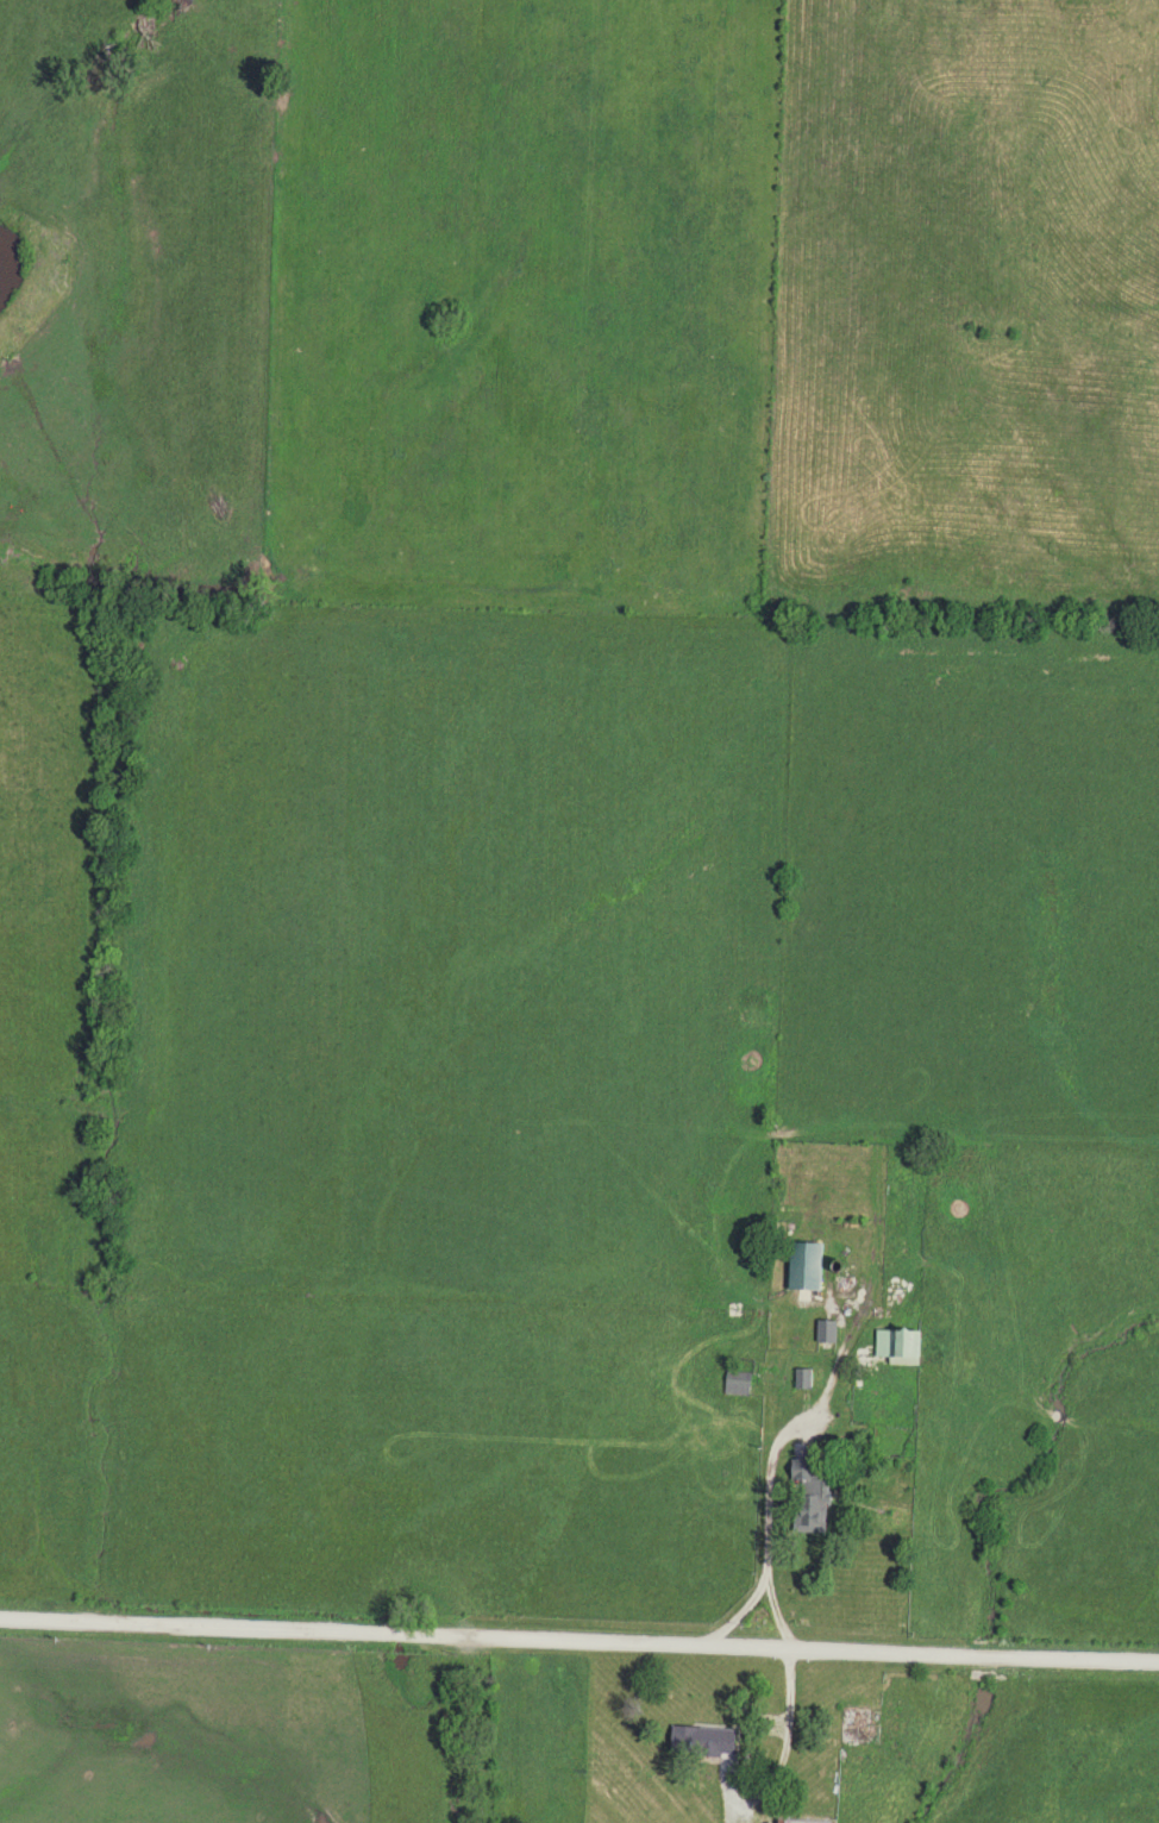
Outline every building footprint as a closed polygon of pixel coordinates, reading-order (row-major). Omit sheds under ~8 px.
[(818,1289),(819,1242),(783,1241),(783,1289),(818,1289)] [(832,1342),(832,1320),(813,1320),(813,1342),(832,1342)] [(917,1330),(872,1328),(871,1356),(885,1357),(885,1363),(915,1364),(917,1330)] [(748,1394),(748,1371),(722,1371),(722,1394),(748,1394)] [(789,1531),(822,1532),(823,1477),(810,1477),(810,1463),(791,1463),(789,1531)] [(879,1709),(836,1709),(836,1747),(878,1747),(879,1709)] [(722,1727),(665,1726),(664,1756),(721,1757),(722,1727)]
